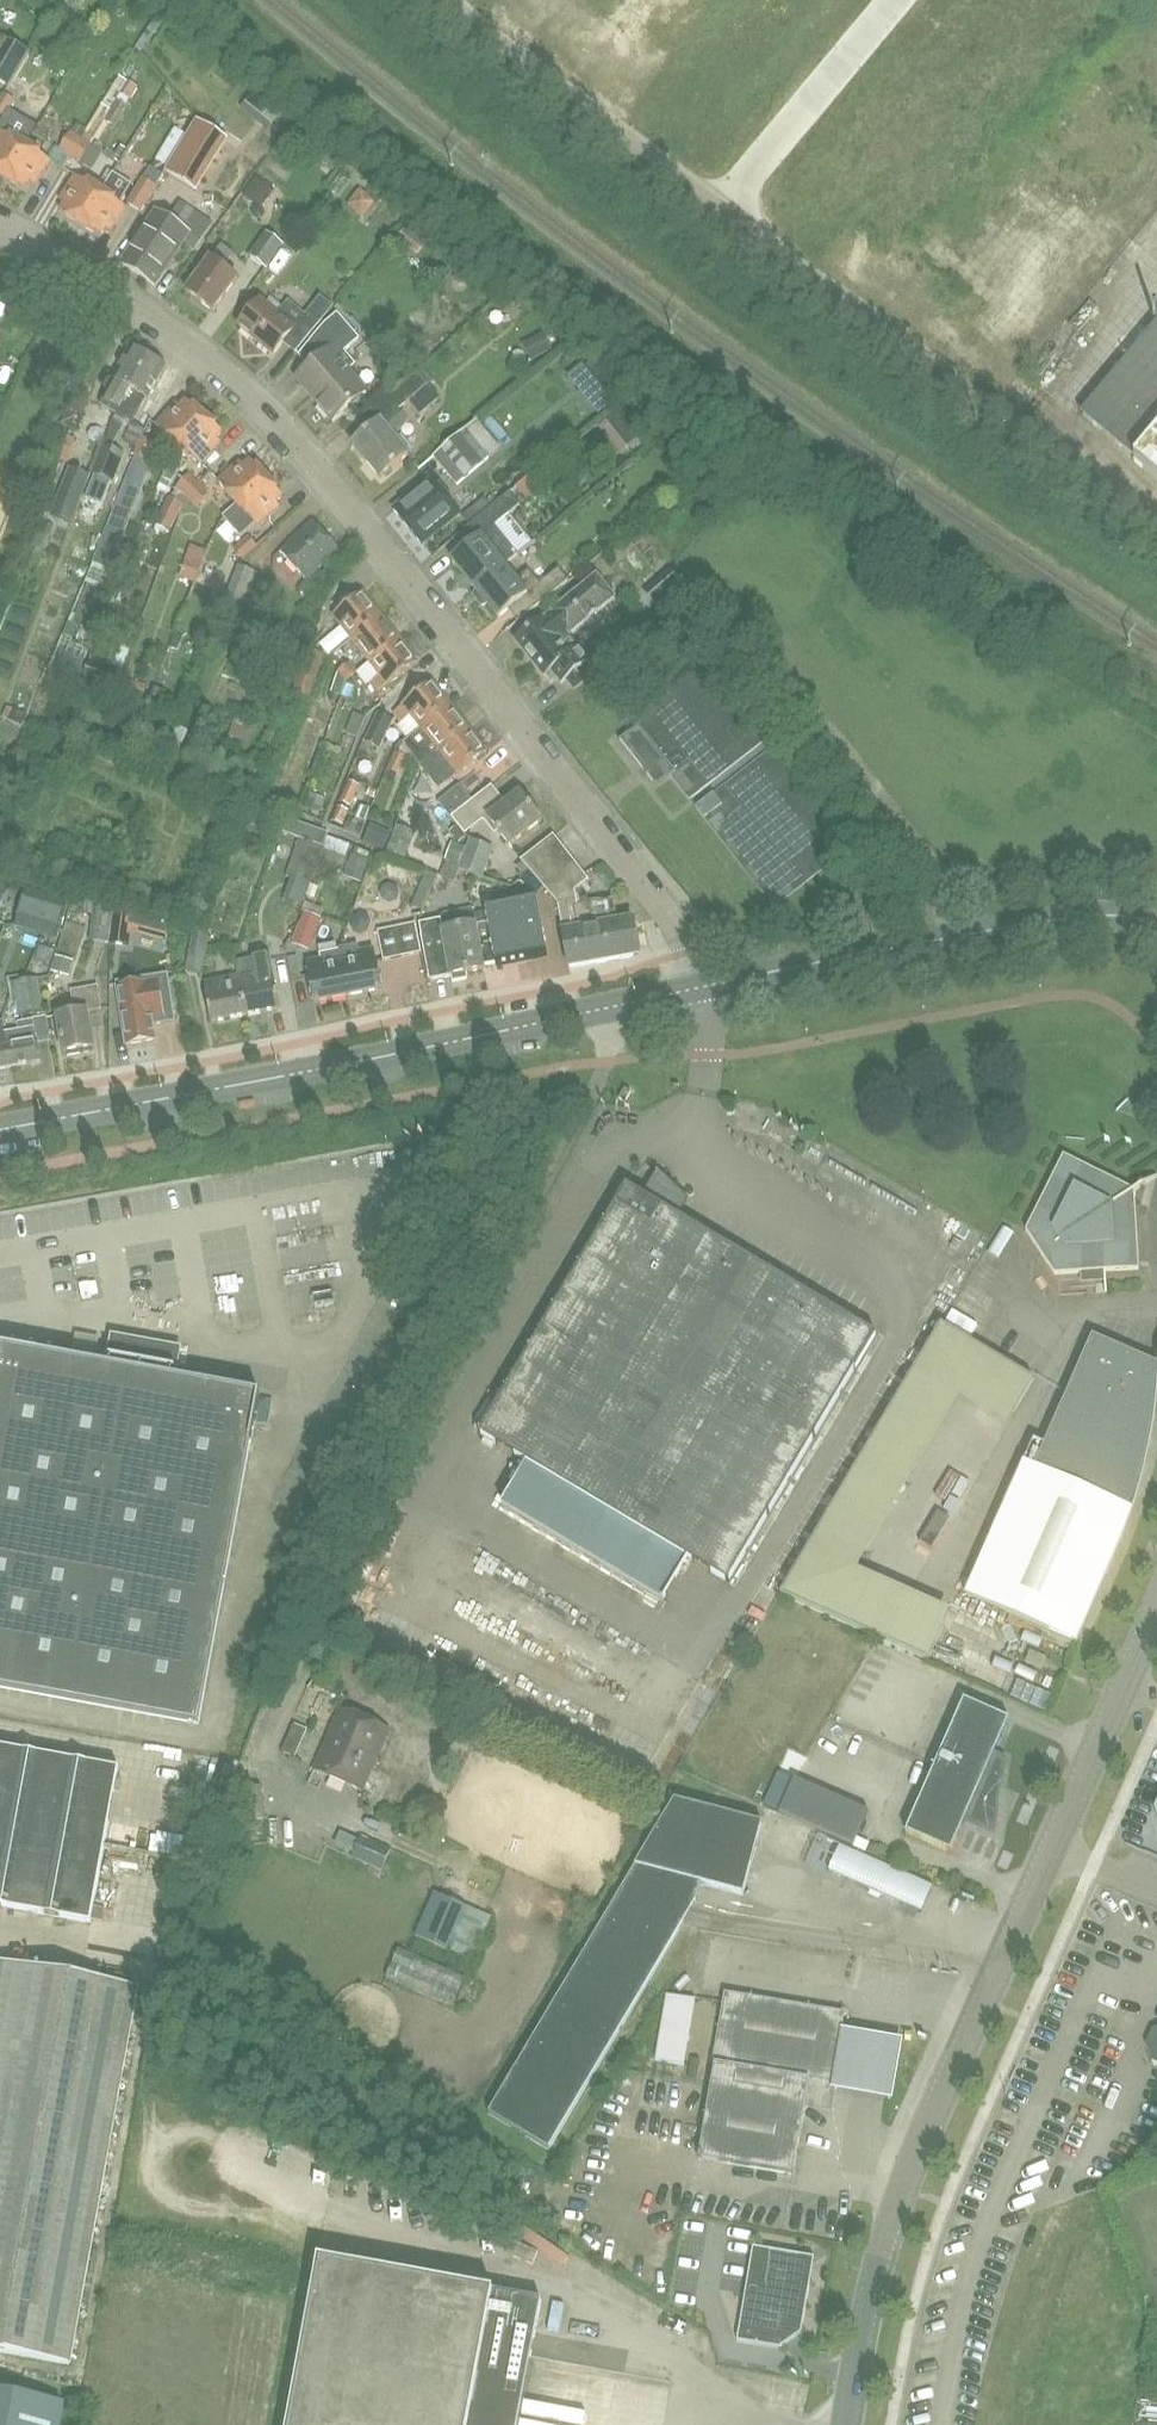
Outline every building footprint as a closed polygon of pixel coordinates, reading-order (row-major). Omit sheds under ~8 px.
[(0,50),(0,81),(10,87),(31,55),(6,39),(0,50)] [(7,95),(4,93),(0,100),(0,114),(7,118),(8,116),(16,121),(24,108),(15,103),(17,100),(7,95)] [(25,144),(0,130),(0,174),(6,177),(25,144)] [(70,157),(82,138),(71,131),(52,161),(63,168),(70,157)] [(92,144),(82,138),(70,157),(81,163),(92,144)] [(49,159),(25,144),(6,177),(26,190),(32,180),(35,183),(49,159)] [(142,212),(151,198),(164,174),(152,167),(127,203),(142,212)] [(174,171),(161,189),(184,206),(198,187),(174,171)] [(82,225),(101,192),(76,177),(61,202),(66,205),(62,212),(82,225)] [(360,189),(348,205),(364,217),(376,201),(360,189)] [(389,191),(381,203),(399,216),(407,205),(389,191)] [(126,206),(101,192),(82,225),(103,237),(108,228),(112,230),(126,206)] [(157,214),(143,234),(124,263),(154,283),(187,234),(157,214)] [(266,232),(249,255),(267,269),(285,245),(266,232)] [(238,278),(224,268),(235,254),(222,244),(212,259),(211,258),(186,292),(214,311),(238,278)] [(321,297),(318,300),(311,310),(311,309),(306,314),(289,300),(278,314),(261,301),(240,326),(273,354),(284,340),(296,352),(334,307),(321,297)] [(367,392),(349,371),(357,366),(346,352),(361,340),(338,313),(326,323),(299,354),(309,367),(297,378),(333,421),(367,392)] [(1113,376),(1156,414),(1156,323),(1113,376)] [(118,410),(150,356),(132,346),(114,379),(115,379),(101,405),(117,413),(118,410)] [(166,365),(150,356),(118,410),(117,413),(109,428),(111,429),(104,445),(112,448),(120,434),(128,419),(133,422),(147,397),(148,398),(166,365)] [(409,454),(394,437),(410,422),(400,411),(410,402),(422,416),(441,399),(418,369),(371,408),(381,421),(353,445),(382,478),(409,454)] [(179,444),(205,416),(187,400),(181,406),(177,402),(157,424),(179,444)] [(657,429),(642,406),(618,422),(633,444),(657,429)] [(223,432),(205,416),(179,444),(201,464),(221,443),(217,439),(223,432)] [(501,448),(478,420),(433,457),(458,485),(501,448)] [(140,448),(150,453),(159,436),(148,431),(140,448)] [(1135,460),(1156,478),(1156,433),(1135,460)] [(125,454),(117,451),(104,446),(98,460),(92,474),(114,483),(125,454)] [(92,562),(109,569),(152,463),(136,456),(92,562)] [(238,503),(267,478),(251,460),(245,466),(241,461),(219,481),(238,503)] [(71,525),(90,475),(69,467),(50,517),(71,525)] [(188,497),(200,484),(190,473),(177,487),(188,497)] [(283,496),(267,478),(238,503),(258,526),(280,507),(276,502),(283,496)] [(460,512),(432,478),(395,509),(423,543),(460,512)] [(210,494),(200,484),(188,497),(197,507),(210,494)] [(475,589),(518,555),(495,526),(521,506),(510,492),(493,506),(485,496),(462,515),(470,525),(452,540),(463,552),(452,560),(475,589)] [(185,504),(184,504),(169,496),(155,524),(171,533),(185,504)] [(280,550),(307,579),(340,549),(313,520),(280,550)] [(249,535),(234,549),(243,559),(259,546),(249,535)] [(209,589),(226,562),(198,544),(181,572),(209,589)] [(529,569),(518,580),(506,565),(519,555),(518,555),(475,589),(499,618),(508,610),(518,622),(570,580),(559,568),(540,583),(529,569)] [(255,572),(238,565),(221,612),(238,620),(255,572)] [(517,639),(534,662),(561,640),(572,653),(583,644),(581,642),(568,647),(560,638),(568,631),(571,634),(617,598),(598,574),(552,610),(517,639)] [(334,615),(352,639),(382,615),(364,592),(334,615)] [(401,639),(382,615),(352,639),(370,663),(401,639)] [(389,686),(419,663),(401,639),(370,663),(380,675),(371,682),(377,690),(379,693),(381,691),(389,685),(389,686)] [(575,688),(601,668),(583,644),(572,653),(561,640),(534,662),(545,675),(552,670),(562,683),(568,678),(575,688)] [(309,650),(293,690),(310,696),(312,697),(326,656),(309,650)] [(338,672),(331,692),(342,695),(346,683),(359,672),(351,663),(338,672)] [(412,715),(422,727),(452,704),(433,681),(404,704),(395,712),(403,722),(412,715)] [(440,751),(470,728),(452,704),(422,727),(422,728),(403,743),(420,765),(439,750),(440,751)] [(362,748),(369,751),(373,744),(381,748),(395,720),(378,712),(362,748)] [(671,773),(635,727),(621,739),(657,785),(671,773)] [(488,751),(470,728),(440,751),(421,766),(434,783),(444,776),(448,781),(458,774),(458,775),(488,751)] [(399,775),(407,756),(396,752),(388,771),(399,775)] [(724,804),(714,791),(696,805),(706,817),(724,804)] [(522,793),(508,803),(489,817),(475,798),(452,817),(466,834),(484,820),(495,834),(499,831),(510,845),(543,821),(522,793)] [(360,805),(355,820),(350,818),(346,830),(361,837),(367,822),(365,821),(370,809),(360,805)] [(288,814),(284,825),(303,833),(308,823),(288,814)] [(416,832),(397,825),(388,853),(405,859),(416,832)] [(558,903),(558,904),(576,891),(590,880),(554,835),(522,860),(558,903)] [(299,838),(286,876),(309,884),(321,846),(299,838)] [(470,838),(458,868),(483,878),(494,848),(470,838)] [(13,887),(0,882),(0,901),(6,903),(13,887)] [(56,940),(69,904),(28,890),(22,908),(42,915),(36,933),(56,940)] [(634,919),(619,921),(615,898),(579,904),(576,891),(558,904),(563,931),(570,967),(640,955),(634,919)] [(488,910),(490,922),(478,924),(478,927),(491,925),(494,943),(480,945),(484,965),(497,963),(548,954),(539,901),(488,910)] [(110,943),(115,909),(95,906),(91,940),(110,943)] [(115,909),(110,943),(129,945),(133,913),(115,909)] [(72,917),(71,930),(88,931),(89,918),(72,917)] [(321,925),(299,917),(293,935),(315,943),(321,925)] [(478,927),(478,924),(445,930),(442,918),(419,923),(424,953),(429,980),(451,976),(485,969),(484,965),(480,945),(494,943),(491,925),(478,927)] [(421,954),(415,924),(378,931),(383,960),(421,954)] [(193,931),(185,971),(202,975),(211,935),(193,931)] [(375,949),(359,952),(358,948),(340,951),(349,996),(383,989),(375,949)] [(349,996),(340,951),(322,955),(323,960),(308,963),(310,975),(308,975),(314,1003),(349,996)] [(156,1040),(153,1023),(162,1022),(158,989),(154,989),(152,976),(147,977),(143,958),(119,961),(126,997),(128,996),(130,1007),(122,1009),(127,1044),(156,1040)] [(282,1009),(274,970),(272,958),(238,964),(241,976),(239,976),(247,1016),(282,1009)] [(247,1016),(239,976),(206,983),(209,995),(207,996),(212,1023),(247,1016)] [(19,1016),(22,1015),(45,1011),(40,977),(14,982),(19,1016)] [(94,1048),(88,1012),(104,1010),(99,985),(71,990),(75,1013),(58,1016),(64,1053),(94,1048)] [(12,1067),(6,1032),(4,1022),(0,1023),(0,1069),(12,1067)] [(39,1042),(38,1042),(36,1027),(6,1032),(12,1067),(42,1062),(39,1042)] [(1057,1274),(1139,1269),(1135,1190),(1064,1155),(1027,1231),(1057,1274)] [(729,1581),(876,1334),(627,1186),(479,1434),(526,1462),(502,1503),(663,1599),(688,1557),(729,1581)] [(1005,1254),(1019,1230),(1009,1224),(995,1248),(1005,1254)] [(262,1293),(256,1254),(215,1260),(222,1299),(262,1293)] [(939,1323),(779,1593),(927,1658),(950,1607),(855,1569),(958,1396),(1006,1424),(1033,1378),(939,1323)] [(967,1593),(1077,1643),(1108,1577),(1106,1576),(1116,1554),(1115,1554),(1125,1532),(1124,1531),(1133,1509),(1131,1508),(1141,1486),(1137,1485),(1147,1463),(1142,1461),(1152,1439),(1146,1437),(1156,1415),(1149,1412),(1156,1394),(1156,1389),(1150,1386),(1156,1372),(1156,1363),(1095,1335),(1036,1466),(1026,1462),(967,1593)] [(173,1378),(178,1353),(114,1341),(110,1367),(0,1347),(0,1348),(0,1686),(198,1722),(257,1394),(173,1378)] [(1040,1666),(1045,1654),(1029,1648),(1024,1659),(1040,1666)] [(964,1817),(993,1830),(1005,1755),(994,1750),(1009,1718),(963,1697),(904,1830),(949,1850),(964,1817)] [(362,1791),(391,1731),(343,1708),(314,1768),(362,1791)] [(91,1923),(120,1768),(0,1746),(0,1906),(91,1923)] [(869,1810),(794,1778),(779,1813),(854,1845),(869,1810)] [(549,2148),(615,2036),(696,1900),(701,1883),(743,1894),(762,1822),(675,1799),(490,2114),(549,2148)] [(361,1836),(352,1857),(382,1870),(392,1848),(361,1836)] [(865,1886),(876,1861),(840,1846),(829,1871),(865,1886)] [(876,1861),(865,1886),(882,1894),(893,1868),(876,1861)] [(893,1868),(882,1894),(922,1912),(934,1886),(893,1868)] [(415,1934),(461,1955),(471,1960),(489,1916),(479,1912),(480,1911),(434,1891),(415,1934)] [(387,1978),(453,2007),(466,1978),(400,1949),(387,1978)] [(128,2036),(137,1988),(0,1963),(0,2353),(69,2365),(128,2036)] [(831,2100),(841,2036),(844,2020),(838,2011),(724,1992),(713,2063),(715,2064),(699,2158),(794,2174),(806,2103),(822,2106),(831,2100)] [(697,2001),(668,1996),(658,2061),(687,2066),(697,2001)] [(891,2097),(902,2036),(839,2025),(828,2086),(891,2097)] [(1154,2029),(1147,2044),(1154,2061),(1156,2062),(1156,2028),(1154,2029)] [(507,2253),(533,2264),(538,2251),(512,2240),(507,2253)] [(780,2348),(802,2332),(815,2257),(754,2246),(737,2340),(780,2348)] [(288,2424),(519,2424),(542,2298),(318,2256),(288,2424)] [(551,2306),(546,2334),(573,2339),(579,2312),(551,2306)] [(62,2403),(0,2391),(0,2424),(58,2424),(62,2403)]
